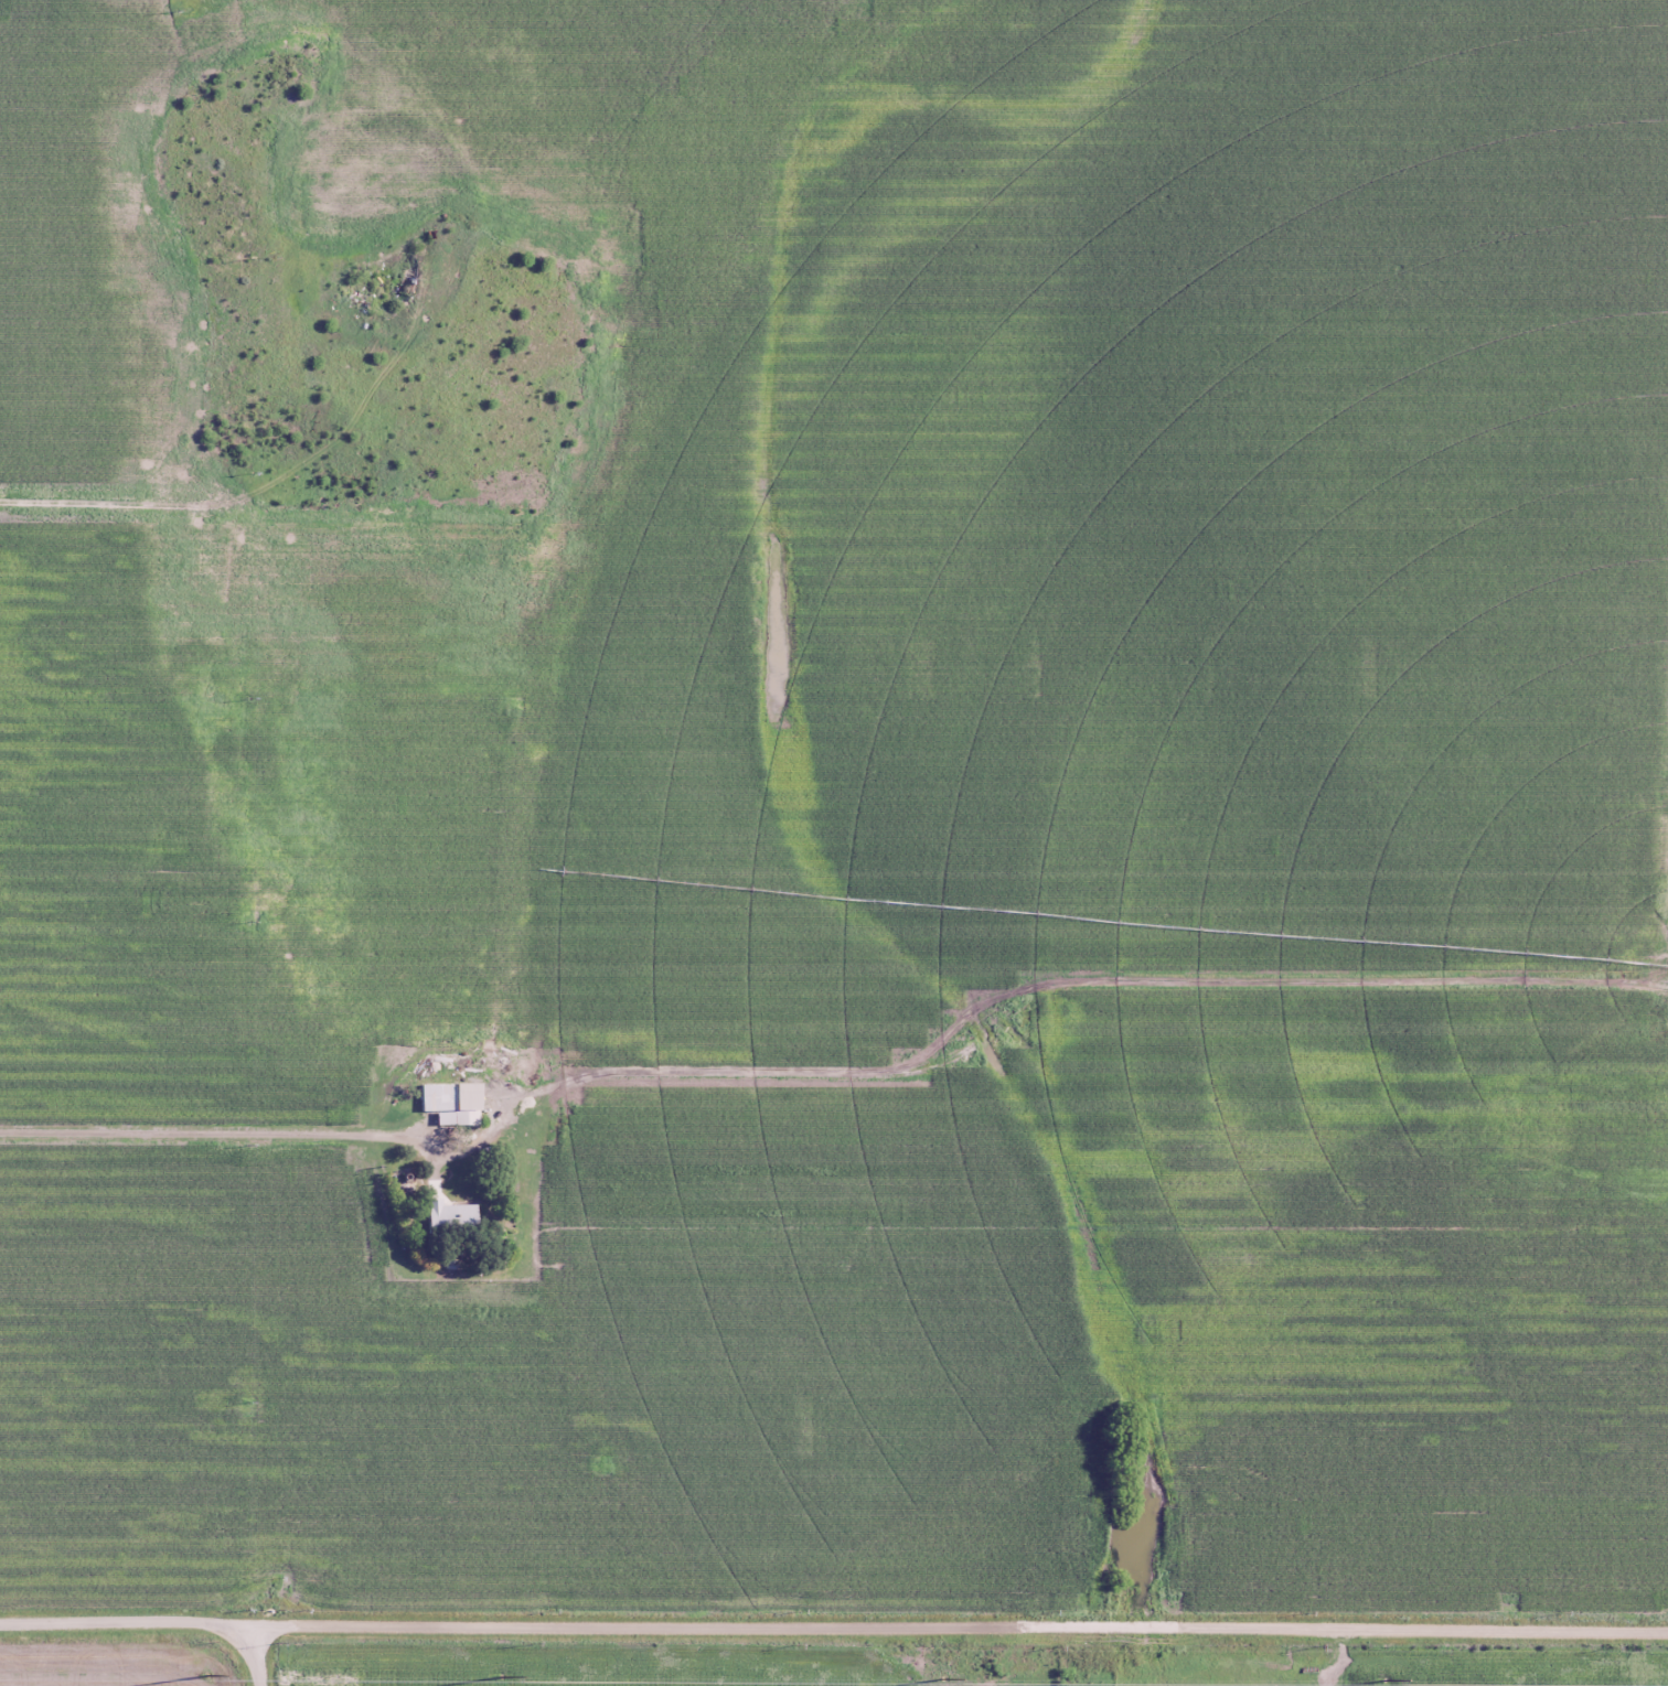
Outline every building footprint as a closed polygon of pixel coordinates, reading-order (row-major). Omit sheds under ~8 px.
[(435,1125),(474,1125),(475,1084),(418,1084),(418,1112),(435,1112),(435,1125)]
